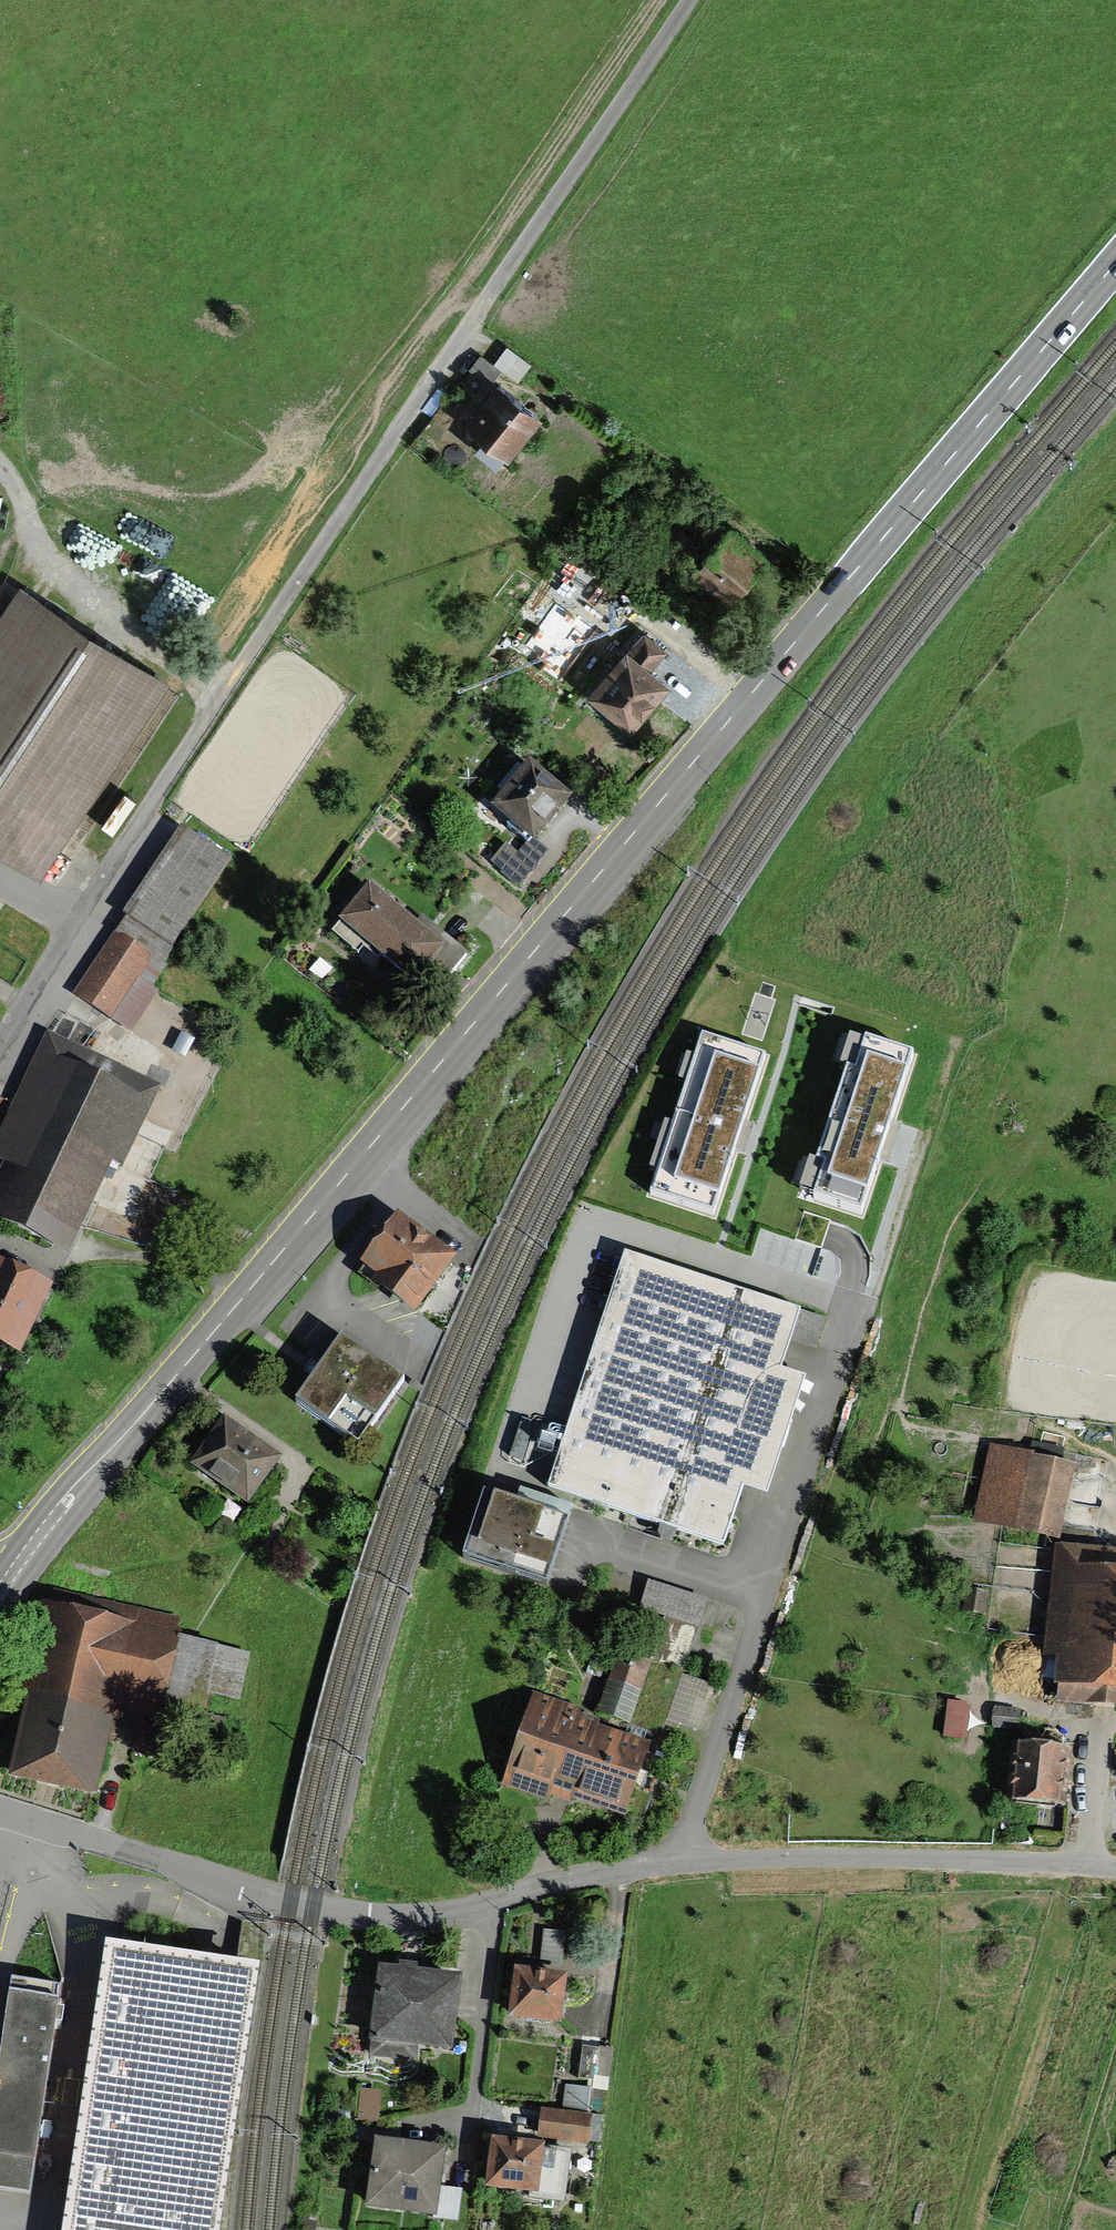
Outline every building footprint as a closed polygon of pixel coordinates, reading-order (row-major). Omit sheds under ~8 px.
[(531,417),(494,390),(469,423),(506,450),(531,417)] [(702,573),(730,598),(762,563),(734,538),(702,573)] [(19,594),(0,624),(0,839),(40,865),(157,682),(19,594)] [(596,688),(633,720),(666,682),(653,671),(667,655),(643,633),(596,688)] [(493,816),(528,843),(560,800),(525,774),(493,816)] [(181,834),(73,995),(105,1017),(213,856),(181,834)] [(523,853),(511,842),(494,862),(521,886),(547,856),(533,843),(523,853)] [(412,984),(441,948),(372,892),(337,936),(360,955),(367,947),(412,984)] [(849,1037),(839,1067),(846,1070),(816,1163),(811,1161),(802,1191),(816,1196),(816,1198),(860,1213),(914,1053),(865,1037),(864,1042),(849,1037)] [(763,1061),(703,1041),(651,1195),(711,1215),(763,1061)] [(63,1246),(140,1087),(50,1045),(0,1149),(0,1216),(63,1246)] [(450,1262),(397,1225),(366,1270),(382,1281),(378,1287),(415,1312),(450,1262)] [(805,1305),(627,1246),(547,1487),(723,1545),(743,1485),(769,1494),(810,1371),(785,1363),(805,1305)] [(44,1288),(0,1269),(0,1347),(14,1353),(44,1288)] [(340,1342),(293,1407),(351,1449),(398,1384),(340,1342)] [(198,1464),(246,1499),(274,1461),(226,1426),(198,1464)] [(973,1516),(1061,1536),(1080,1454),(992,1435),(973,1516)] [(572,1515),(483,1488),(462,1557),(550,1584),(572,1515)] [(1061,1545),(1053,1648),(1062,1648),(1058,1700),(1115,1705),(1115,1549),(1061,1545)] [(704,1599),(649,1581),(640,1610),(669,1619),(656,1660),(681,1668),(704,1599)] [(43,1592),(7,1770),(92,1787),(109,1699),(160,1709),(178,1618),(43,1592)] [(647,1666),(618,1657),(599,1712),(630,1721),(647,1666)] [(504,1783),(545,1798),(547,1792),(569,1800),(571,1796),(623,1814),(649,1741),(594,1722),(596,1717),(535,1695),(504,1783)] [(969,1703),(946,1701),(943,1735),(966,1737),(969,1703)] [(1010,1799),(1065,1806),(1073,1744),(1018,1737),(1010,1799)] [(562,1931),(543,1929),(540,1960),(559,1962),(562,1931)] [(70,2229),(209,2229),(248,1974),(112,1953),(70,2229)] [(459,1971),(380,1963),(370,2058),(416,2063),(418,2044),(451,2048),(459,1971)] [(568,1971),(516,1965),(509,2018),(562,2024),(568,1971)] [(6,1983),(0,2030),(0,2189),(31,2194),(58,1990),(6,1983)] [(609,2047),(581,2044),(576,2075),(605,2079),(609,2047)] [(570,2086),(568,2108),(593,2110),(595,2088),(570,2086)] [(376,2090),(359,2090),(359,2120),(376,2120),(376,2090)] [(587,2144),(591,2111),(542,2105),(538,2138),(587,2144)] [(546,2147),(546,2141),(492,2135),(486,2186),(562,2195),(567,2150),(546,2147)] [(367,2205),(437,2214),(446,2145),(376,2136),(367,2205)]
